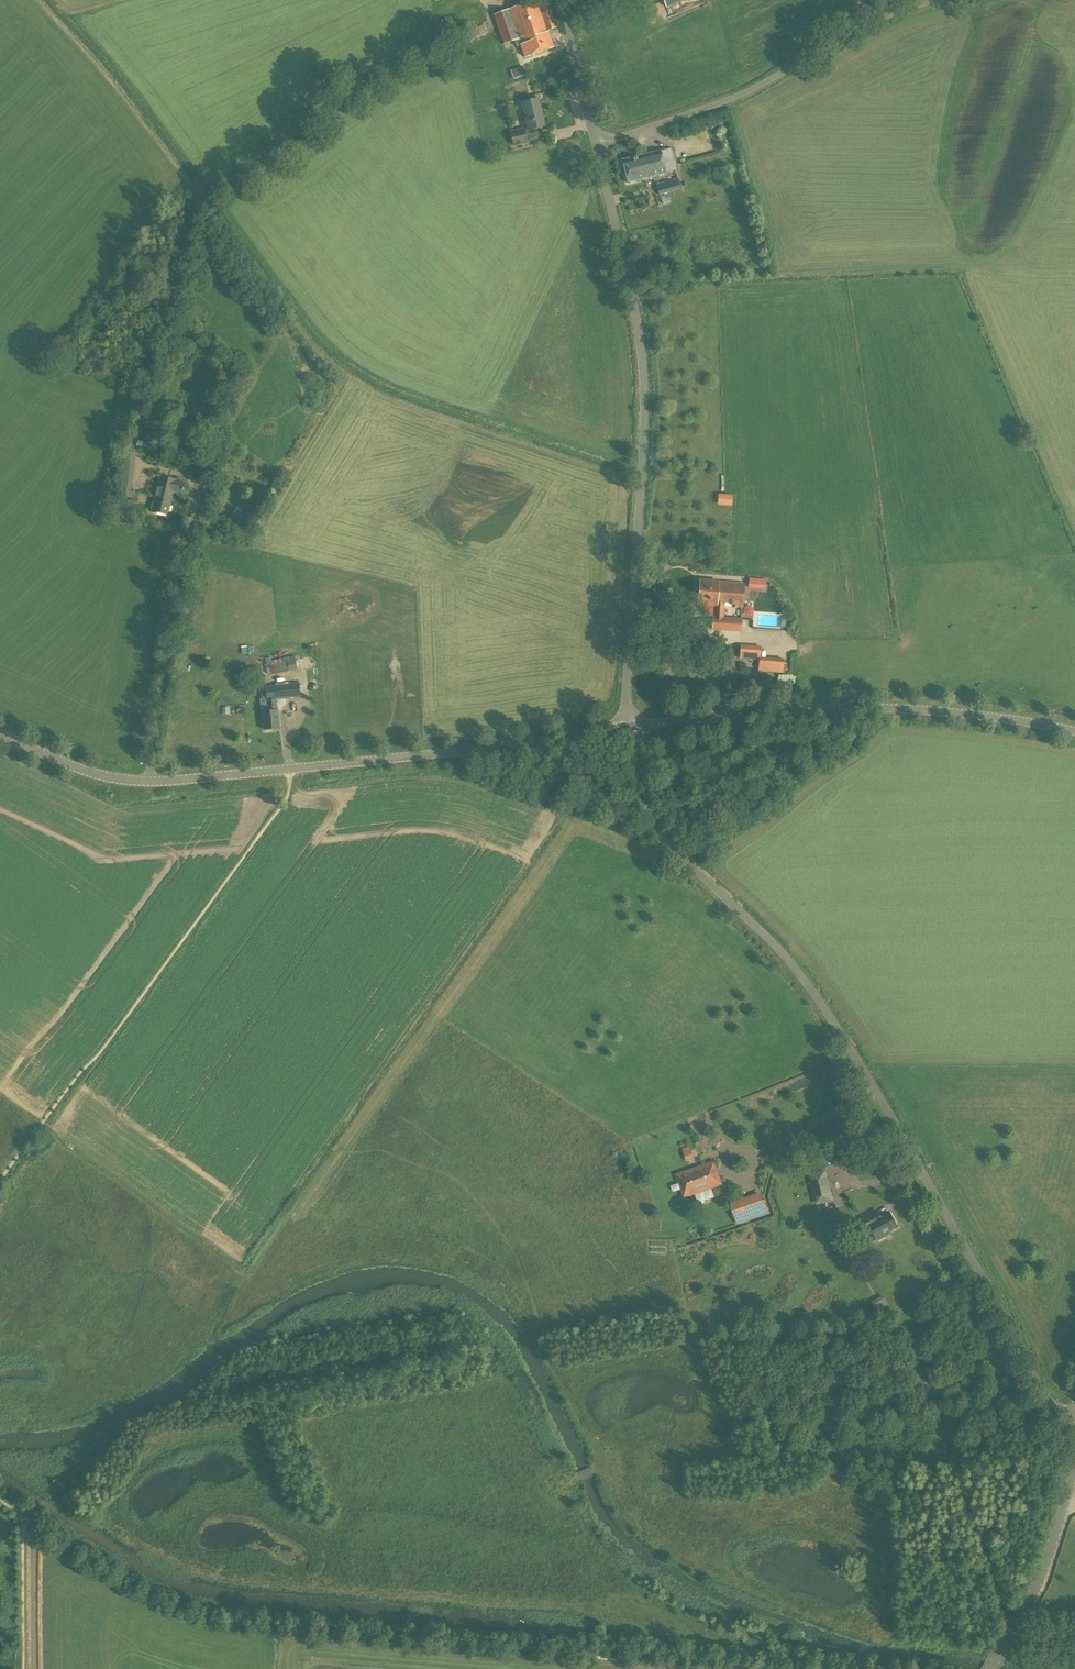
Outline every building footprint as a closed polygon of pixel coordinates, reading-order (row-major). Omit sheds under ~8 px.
[(537,0),(534,0),(493,15),(503,44),(514,40),(516,46),(520,45),(524,57),(553,47),(547,29),(556,26),(553,17),(544,20),(537,0)] [(465,43),(486,32),(482,24),(461,35),(465,43)] [(523,66),(510,70),(513,78),(526,74),(523,66)] [(527,130),(543,126),(541,115),(542,114),(539,98),(521,102),(527,130)] [(513,146),(527,143),(524,128),(509,132),(513,146)] [(676,170),(671,148),(660,151),(660,150),(621,160),(627,183),(666,173),(665,173),(676,170)] [(659,195),(681,188),(678,178),(656,184),(659,195)] [(161,427),(163,420),(149,415),(146,422),(161,427)] [(171,425),(166,430),(171,436),(176,431),(171,425)] [(192,449),(188,462),(194,463),(197,451),(192,449)] [(130,497),(135,453),(124,452),(119,495),(130,497)] [(182,494),(184,482),(160,476),(152,511),(168,515),(173,492),(182,494)] [(732,506),(732,495),(718,494),(717,505),(732,506)] [(743,607),(745,584),(700,580),(698,604),(715,606),(714,616),(712,616),(711,630),(740,632),(742,619),(723,617),(724,606),(743,607)] [(783,673),(784,659),(760,657),(761,646),(740,644),(739,658),(759,660),(757,671),(783,673)] [(268,675),(297,669),(294,656),(271,661),(265,663),(268,675)] [(277,710),(276,699),(300,697),(299,683),(265,686),(266,693),(261,693),(262,699),(260,699),(261,711),(262,711),(264,730),(280,728),(277,710)] [(692,1145),(684,1146),(686,1160),(694,1159),(692,1145)] [(873,1162),(884,1158),(880,1147),(870,1151),(873,1162)] [(684,1198),(723,1184),(715,1160),(676,1174),(684,1198)] [(828,1185),(813,1189),(815,1196),(830,1193),(828,1185)] [(741,1205),(747,1222),(755,1219),(749,1202),(741,1205)] [(898,1227),(890,1212),(876,1219),(873,1213),(858,1221),(864,1232),(871,1228),(878,1240),(887,1235),(886,1234),(898,1227)]
